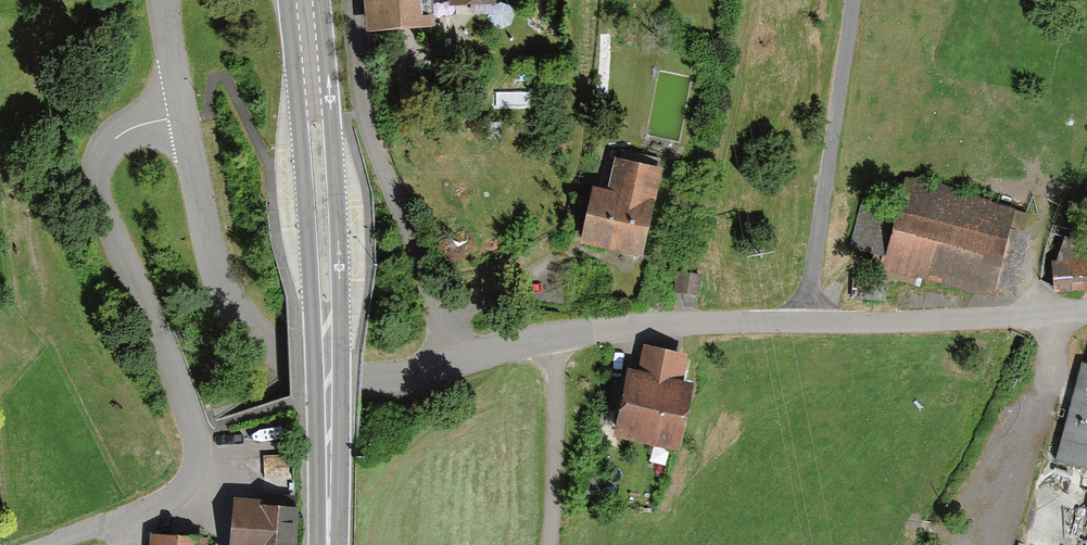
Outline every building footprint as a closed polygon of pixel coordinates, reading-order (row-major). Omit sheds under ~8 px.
[(367,34),(437,28),(435,0),(365,0),(367,34)] [(451,11),(498,7),(498,0),(450,0),(451,11)] [(594,189),(581,246),(644,261),(664,171),(617,160),(610,193),(594,189)] [(1017,206),(907,177),(898,212),(863,202),(851,249),(885,258),(882,271),(992,299),(994,290),(1016,297),(1033,237),(1011,231),(1017,206)] [(1058,290),(1086,290),(1086,244),(1059,243),(1058,290)] [(629,369),(615,438),(679,454),(695,387),(681,383),(688,357),(645,346),(639,371),(629,369)] [(1080,362),(1056,465),(1086,474),(1086,364),(1080,362)] [(236,499),(231,544),(297,544),(300,509),(263,506),(264,502),(236,499)] [(149,537),(149,544),(208,544),(209,540),(149,537)]
